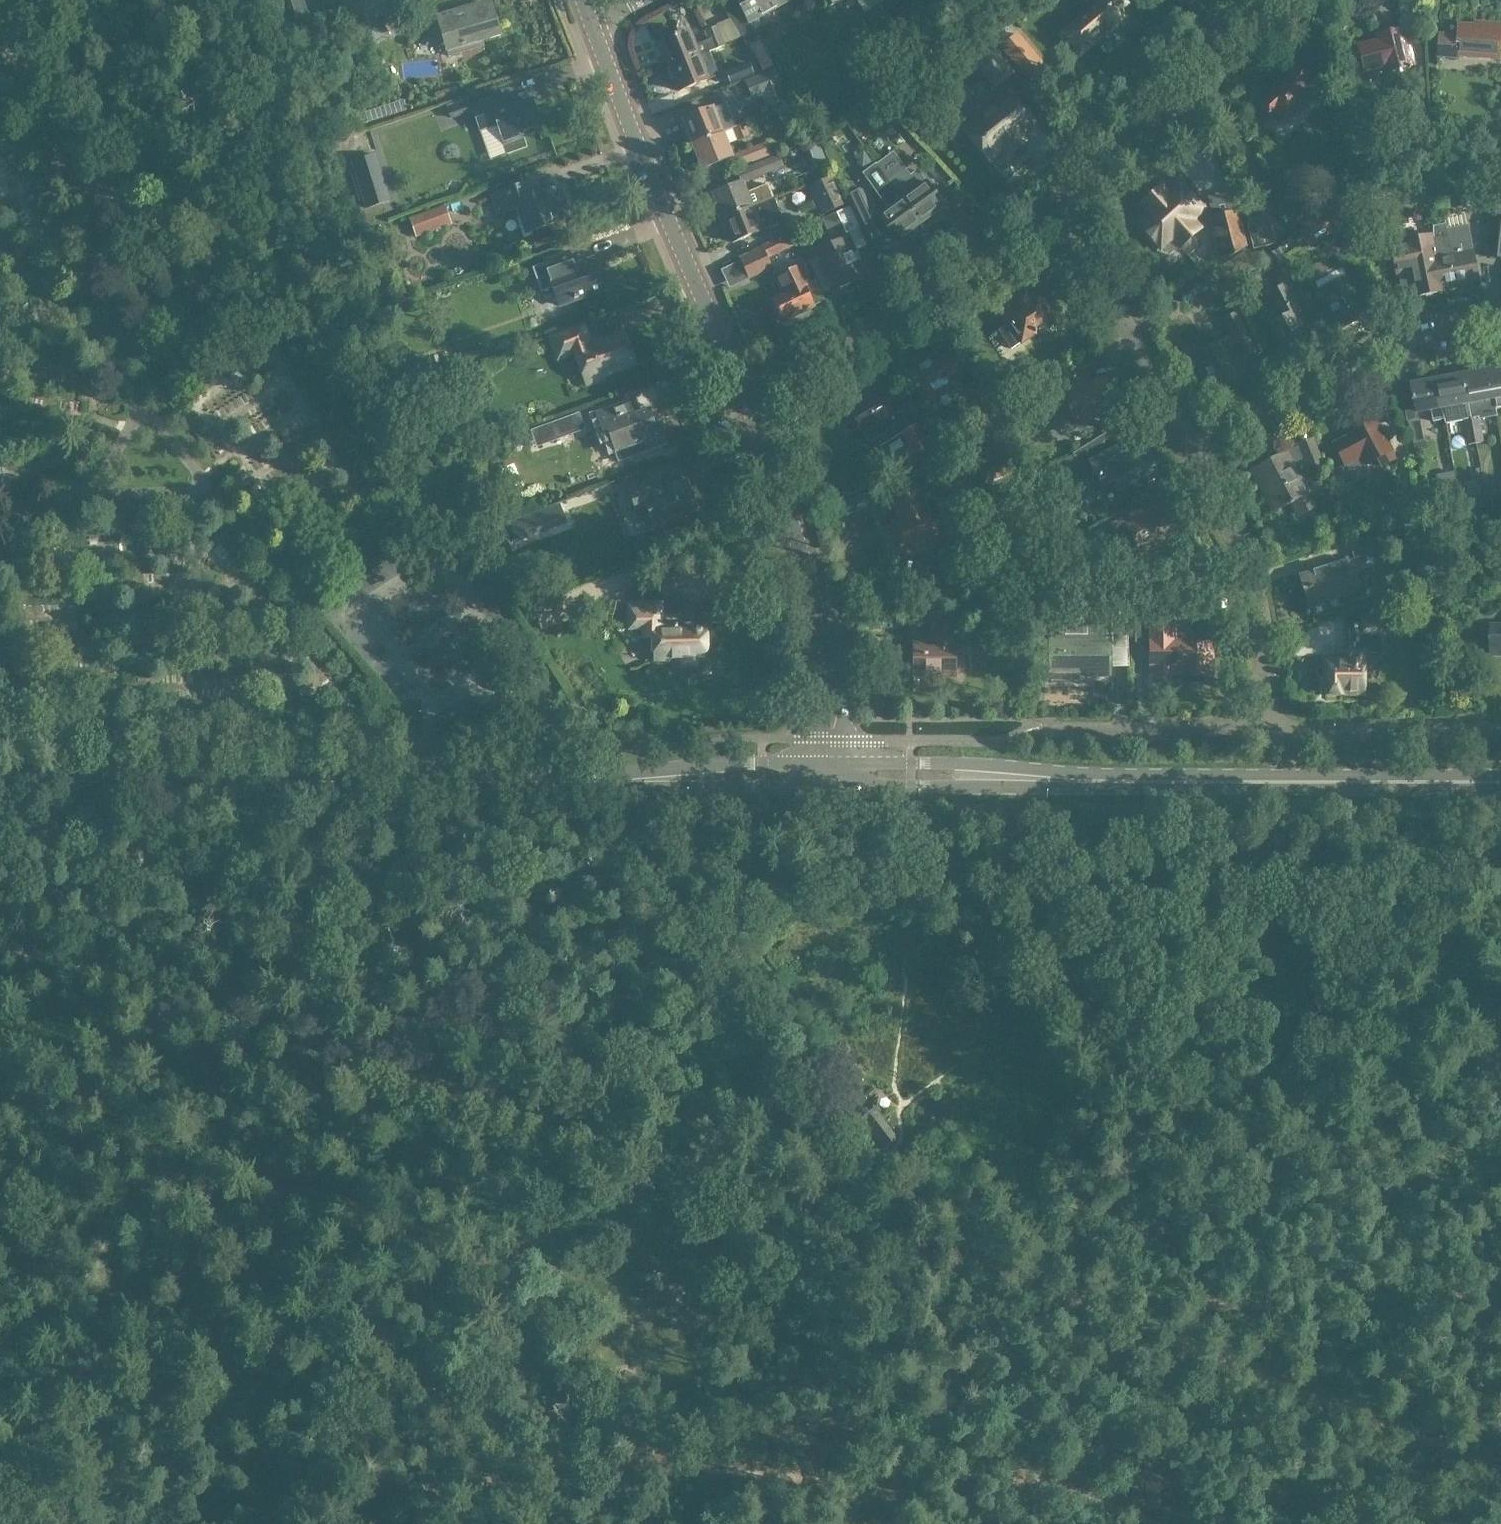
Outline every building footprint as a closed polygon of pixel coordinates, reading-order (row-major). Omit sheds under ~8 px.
[(741,10),(731,16),(747,45),(757,39),(748,23),(789,0),(735,0),(741,10)] [(831,8),(845,0),(826,0),(831,8)] [(1085,14),(1063,33),(1079,51),(1102,31),(1105,35),(1117,24),(1119,27),(1127,20),(1118,9),(1127,2),(1124,0),(1101,0),(1085,14)] [(305,2),(293,6),(297,19),(309,15),(305,2)] [(887,2),(870,12),(892,51),(909,41),(887,2)] [(467,13),(466,9),(437,16),(446,50),(500,36),(492,6),(467,13)] [(389,32),(379,19),(373,9),(355,22),(370,45),(389,32)] [(1437,56),(1456,58),(1456,54),(1498,57),(1499,42),(1500,42),(1500,26),(1482,25),(1482,28),(1458,26),(1457,36),(1439,35),(1437,56)] [(707,40),(693,45),(688,31),(660,42),(661,45),(658,46),(662,56),(665,55),(670,67),(698,56),(711,51),(724,45),(717,26),(703,31),(707,40)] [(1377,40),(1358,45),(1364,65),(1382,60),(1385,71),(1411,65),(1401,28),(1376,35),(1377,40)] [(1018,30),(1012,35),(1000,45),(1021,69),(1033,59),(1039,54),(1018,30)] [(989,46),(973,59),(996,87),(1012,74),(989,46)] [(698,56),(670,67),(671,68),(667,70),(671,80),(675,79),(679,91),(707,80),(698,56)] [(753,75),(748,63),(724,72),(729,84),(753,75)] [(1301,64),(1292,72),(1282,81),(1284,83),(1258,107),(1276,125),(1304,100),(1297,92),(1313,77),(1301,64)] [(776,70),(745,82),(752,100),(783,88),(776,70)] [(1010,93),(964,131),(988,160),(1001,149),(1008,157),(1026,141),(1020,134),(1034,123),(1010,93)] [(497,124),(504,144),(508,155),(526,148),(521,132),(540,125),(531,100),(510,108),(505,94),(472,106),(469,98),(446,106),(451,120),(448,120),(450,126),(459,123),(457,117),(474,111),(480,130),(497,124)] [(884,131),(895,123),(880,104),(870,112),(884,131)] [(690,145),(721,133),(711,108),(683,119),(688,132),(685,133),(690,145)] [(754,120),(731,129),(736,140),(755,132),(752,123),(755,122),(754,120)] [(721,133),(690,145),(695,157),(698,156),(703,168),(731,157),(721,133)] [(736,168),(771,155),(767,143),(731,155),(736,168)] [(871,150),(856,156),(867,186),(883,180),(871,150)] [(756,163),(761,176),(783,167),(778,154),(756,163)] [(377,155),(351,163),(366,210),(391,202),(377,155)] [(1325,198),(1352,173),(1341,161),(1314,187),(1325,198)] [(887,178),(892,184),(921,223),(940,209),(931,197),(935,194),(918,170),(910,175),(903,166),(887,178)] [(720,219),(751,207),(742,182),(713,194),(718,206),(715,207),(720,219)] [(492,196),(499,215),(517,208),(526,233),(575,215),(564,185),(530,197),(525,184),(492,196)] [(921,223),(892,184),(879,194),(889,209),(879,217),(888,229),(892,226),(901,237),(908,232),(912,237),(923,229),(919,224),(921,223)] [(1152,212),(1140,222),(1161,246),(1172,236),(1180,245),(1200,227),(1192,218),(1203,208),(1181,185),(1169,195),(1164,190),(1159,194),(1158,192),(1149,200),(1151,202),(1146,206),(1152,212)] [(822,213),(844,202),(837,189),(816,199),(822,213)] [(867,240),(882,233),(864,193),(848,200),(867,240)] [(784,222),(774,198),(762,203),(751,207),(720,219),(725,232),(728,231),(733,242),(784,222)] [(1315,245),(1349,222),(1336,202),(1301,225),(1315,245)] [(409,220),(416,239),(452,226),(445,207),(409,220)] [(836,213),(846,234),(859,228),(849,207),(836,213)] [(1207,218),(1219,265),(1246,247),(1237,211),(1207,218)] [(1489,216),(1485,256),(1500,257),(1500,217),(1489,216)] [(1273,245),(1266,217),(1246,222),(1253,250),(1273,245)] [(1479,265),(1475,266),(1467,227),(1435,233),(1436,239),(1433,240),(1432,240),(1436,259),(1441,287),(1447,286),(1449,290),(1459,288),(1459,283),(1477,280),(1477,279),(1482,278),(1479,265)] [(1441,287),(1436,259),(1432,240),(1433,240),(1432,235),(1403,241),(1403,243),(1391,245),(1396,274),(1399,274),(1403,294),(1414,292),(1414,296),(1442,291),(1441,287)] [(817,250),(835,290),(860,278),(850,255),(856,252),(849,236),(817,250)] [(772,269),(762,247),(737,258),(747,280),(772,269)] [(1293,275),(1279,249),(1262,258),(1276,284),(1293,275)] [(593,258),(576,264),(571,250),(544,260),(545,263),(534,267),(542,291),(554,287),(560,304),(604,289),(593,258)] [(1344,263),(1310,280),(1330,319),(1334,317),(1340,328),(1365,315),(1355,296),(1360,293),(1344,263)] [(816,280),(809,283),(801,266),(776,278),(783,295),(773,299),(777,309),(774,311),(779,321),(782,320),(783,323),(814,308),(826,303),(816,280)] [(1179,293),(1186,303),(1225,278),(1219,267),(1179,293)] [(1283,316),(1270,323),(1286,355),(1309,343),(1299,322),(1302,321),(1284,286),(1271,292),(1283,316)] [(1011,322),(999,331),(1011,349),(1036,332),(1033,328),(1051,316),(1032,288),(1011,302),(1016,309),(1006,316),(1011,322)] [(1225,318),(1228,326),(1233,335),(1200,352),(1207,365),(1199,369),(1206,382),(1210,380),(1215,391),(1240,378),(1235,367),(1257,356),(1235,313),(1225,318)] [(624,333),(591,344),(584,325),(550,337),(557,357),(573,351),(584,381),(635,363),(624,333)] [(927,358),(929,362),(908,374),(925,402),(963,379),(944,347),(927,358)] [(1490,370),(1495,397),(1497,410),(1500,409),(1500,368),(1490,370)] [(1498,415),(1497,410),(1495,397),(1490,370),(1464,375),(1469,402),(1472,418),(1472,420),(1479,418),(1498,415)] [(1084,378),(1069,385),(1063,373),(1035,391),(1041,402),(1051,397),(1057,409),(1067,404),(1077,424),(1116,406),(1104,380),(1088,387),(1084,378)] [(1472,418),(1469,402),(1464,375),(1438,379),(1443,406),(1445,415),(1446,422),(1465,419),(1472,418)] [(1432,417),(1445,415),(1443,406),(1438,379),(1412,384),(1417,411),(1430,409),(1432,417)] [(903,421),(896,410),(881,384),(857,399),(859,403),(850,409),(869,441),(903,421)] [(650,408),(635,414),(630,400),(594,413),(601,434),(606,432),(613,452),(642,441),(644,445),(666,437),(658,417),(654,418),(650,408)] [(549,424),(555,441),(585,430),(579,413),(549,424)] [(1465,419),(1467,431),(1481,428),(1479,418),(1472,420),(1472,418),(1465,419)] [(1348,435),(1331,444),(1343,466),(1344,466),(1345,469),(1347,470),(1352,472),(1355,471),(1363,467),(1363,468),(1377,460),(1381,467),(1395,460),(1391,453),(1393,452),(1375,419),(1348,434),(1348,435)] [(1483,440),(1481,428),(1467,431),(1469,443),(1483,440)] [(1120,444),(1117,446),(1108,430),(1071,453),(1079,467),(1089,462),(1103,488),(1112,483),(1117,493),(1152,475),(1140,452),(1127,458),(1120,444)] [(1412,443),(1424,441),(1422,430),(1410,432),(1412,443)] [(900,434),(908,448),(887,460),(896,475),(932,454),(923,439),(914,444),(907,431),(900,434)] [(1276,509),(1289,502),(1297,517),(1315,507),(1307,492),(1304,494),(1298,483),(1302,481),(1292,463),(1301,458),(1308,473),(1324,467),(1312,437),(1296,444),(1297,446),(1252,469),(1261,485),(1263,484),(1276,509)] [(986,485),(1020,472),(1012,451),(978,463),(986,485)] [(944,519),(931,487),(950,479),(947,471),(944,473),(936,454),(890,482),(893,490),(885,493),(896,521),(892,523),(906,558),(931,548),(929,544),(940,540),(933,523),(944,519)] [(654,527),(697,512),(687,481),(660,490),(656,478),(628,487),(636,508),(646,505),(654,527)] [(1462,510),(1471,509),(1468,491),(1467,484),(1458,486),(1462,510)] [(1426,488),(1430,510),(1442,507),(1438,486),(1426,488)] [(1441,488),(1444,501),(1458,498),(1456,486),(1441,488)] [(1484,489),(1488,509),(1500,507),(1500,486),(1484,489)] [(1390,524),(1418,515),(1411,494),(1383,503),(1390,524)] [(1167,501),(1149,511),(1144,507),(1111,524),(1115,531),(1126,524),(1134,539),(1129,542),(1137,558),(1163,543),(1161,539),(1182,527),(1167,501)] [(509,523),(516,542),(567,523),(559,504),(509,523)] [(1324,537),(1327,548),(1343,543),(1339,532),(1324,537)] [(1349,542),(1354,559),(1378,551),(1373,534),(1349,542)] [(1301,587),(1303,587),(1310,607),(1356,592),(1346,561),(1300,576),(1300,578),(1298,578),(1301,587)] [(621,562),(587,569),(590,583),(624,576),(621,562)] [(541,630),(569,621),(567,615),(568,615),(563,599),(562,599),(559,591),(531,601),(534,608),(532,608),(538,625),(539,625),(541,630)] [(1109,594),(1110,616),(1127,615),(1126,593),(1109,594)] [(676,626),(664,626),(664,601),(626,601),(626,631),(644,631),(644,638),(653,638),(654,660),(668,660),(669,658),(680,658),(680,664),(696,663),(696,655),(699,655),(702,653),(705,651),(707,647),(706,626),(676,627),(676,626)] [(1211,644),(1174,644),(1174,616),(1149,616),(1150,663),(1151,663),(1151,676),(1188,676),(1188,682),(1204,681),(1204,675),(1211,675),(1211,644)] [(1360,620),(1360,632),(1378,632),(1380,632),(1380,620),(1360,620)] [(1078,681),(1078,671),(1088,671),(1088,676),(1110,676),(1110,638),(1107,638),(1106,628),(1087,628),(1084,624),(1069,624),(1065,628),(1051,628),(1051,629),(1050,629),(1050,671),(1052,671),(1052,682),(1078,681)] [(1491,624),(1491,644),(1500,644),(1500,624),(1491,624)] [(955,626),(931,626),(931,643),(914,643),(914,671),(938,671),(938,676),(955,676),(955,626)] [(1349,632),(1349,652),(1361,652),(1378,652),(1378,632),(1360,632),(1349,632)] [(1361,659),(1361,652),(1349,652),(1347,652),(1347,660),(1324,660),(1324,693),(1341,693),(1341,688),(1361,688),(1361,659)] [(872,1097),(839,1122),(850,1141),(867,1128),(883,1149),(898,1138),(881,1115),(884,1113),(872,1097)]
